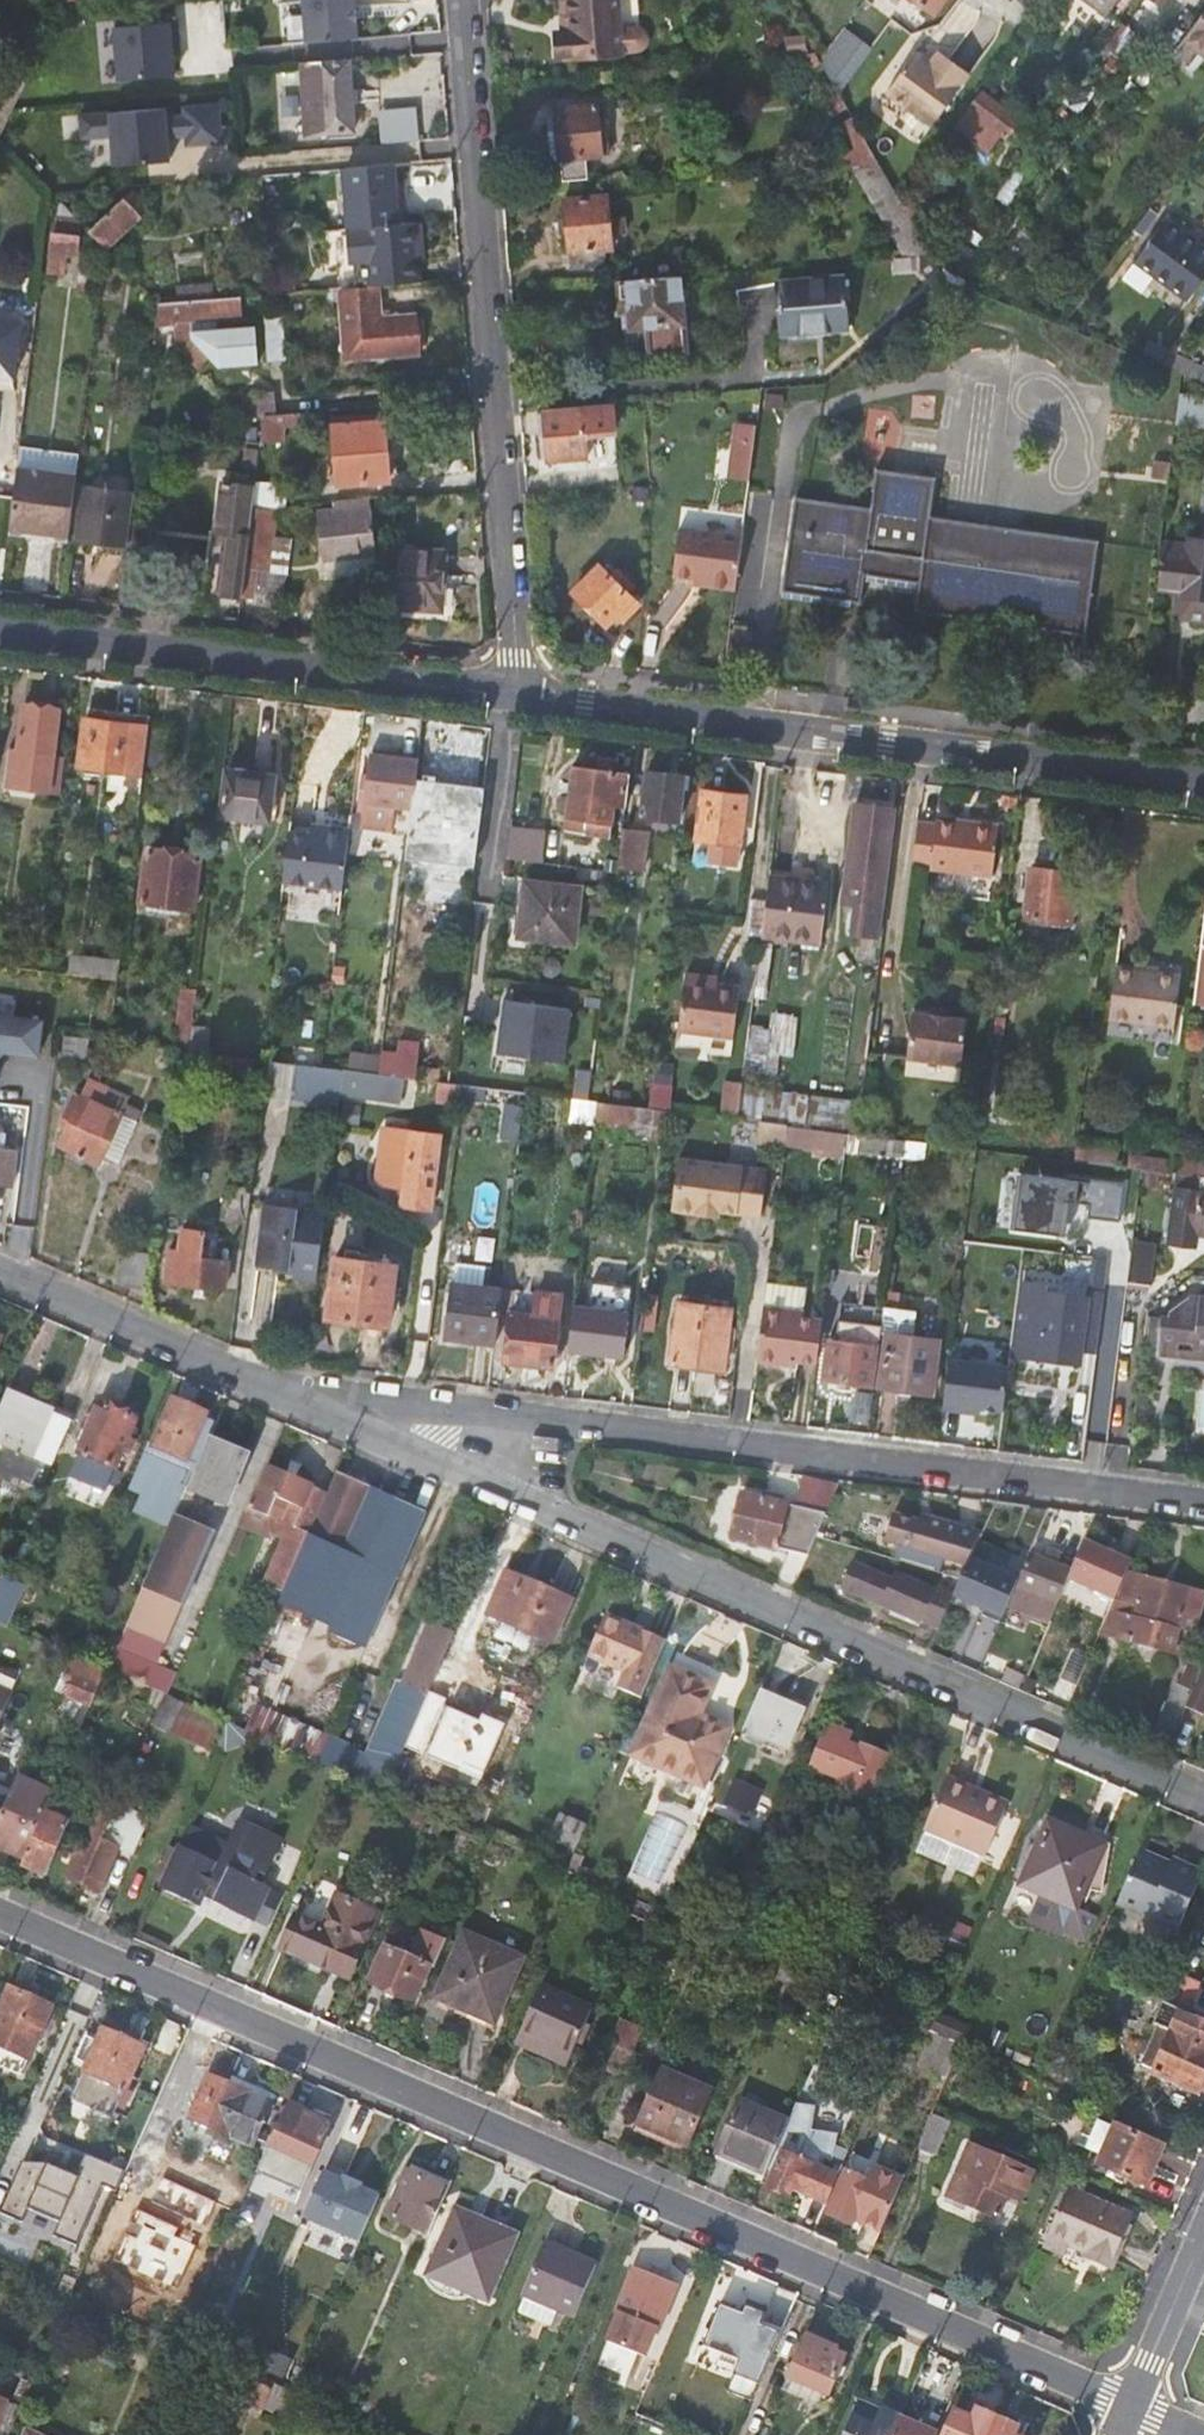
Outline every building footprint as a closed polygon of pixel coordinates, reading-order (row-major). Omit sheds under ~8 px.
[(87,0),(64,0),(59,12),(58,14),(82,11),(87,0)] [(354,0),(303,0),(306,43),(357,39),(354,0)] [(632,27),(617,28),(615,0),(557,0),(558,18),(564,18),(565,32),(559,32),(561,59),(619,54),(619,52),(634,51),(639,48),(642,44),(644,39),(643,34),(640,30),(635,27),(632,27)] [(935,12),(943,0),(918,0),(935,12)] [(1044,0),(1066,16),(1077,0),(1044,0)] [(1107,14),(1117,0),(1088,0),(1107,14)] [(1169,0),(1150,0),(1162,9),(1169,0)] [(1183,40),(1203,55),(1203,11),(1183,40)] [(118,81),(173,76),(172,56),(170,42),(178,41),(176,22),(113,27),(118,81)] [(1083,79),(1103,94),(1141,42),(1121,28),(1083,79)] [(854,37),(827,72),(845,85),(872,49),(854,37)] [(179,55),(178,41),(170,42),(172,56),(179,55)] [(803,71),(822,64),(815,52),(795,54),(803,71)] [(931,127),(969,79),(935,53),(929,61),(918,52),(887,93),(931,127)] [(348,61),(302,65),(308,135),(354,132),(348,61)] [(2,107),(11,112),(21,90),(12,86),(2,107)] [(836,116),(848,109),(843,101),(837,91),(826,97),(836,116)] [(999,134),(1006,139),(1020,120),(983,93),(960,124),(990,145),(999,134)] [(81,115),(83,135),(63,138),(67,164),(89,160),(86,139),(113,137),(115,166),(170,161),(168,138),(186,136),(187,145),(223,142),(219,103),(184,107),(184,115),(167,116),(166,108),(81,115)] [(383,141),(420,140),(420,106),(382,107),(383,141)] [(588,179),(586,158),(600,157),(596,107),(558,110),(564,181),(588,179)] [(839,154),(847,169),(853,169),(880,167),(852,118),(841,125),(856,152),(839,154)] [(361,167),(366,227),(374,226),(398,224),(393,164),(361,167)] [(853,169),(903,257),(921,256),(931,255),(915,227),(902,205),(899,199),(880,167),(853,169)] [(79,257),(82,224),(58,199),(53,193),(48,229),(53,229),(48,271),(66,273),(68,256),(79,257)] [(917,195),(902,205),(915,227),(931,216),(917,195)] [(605,252),(611,251),(608,217),(606,197),(564,200),(571,271),(605,268),(605,252)] [(125,199),(89,232),(106,249),(141,216),(125,199)] [(624,216),(608,217),(610,235),(626,233),(624,216)] [(1203,282),(1203,252),(1163,221),(1134,262),(1189,302),(1203,282)] [(421,283),(416,222),(398,224),(374,226),(379,286),(421,283)] [(980,255),(963,242),(944,267),(962,280),(980,255)] [(923,270),(921,256),(903,257),(896,258),(897,272),(923,270)] [(686,350),(680,276),(618,281),(620,306),(616,307),(617,318),(622,317),(625,355),(686,350)] [(844,278),(776,283),(781,336),(849,330),(844,278)] [(382,318),(379,286),(339,290),(345,359),(418,352),(415,316),(382,318)] [(198,368),(210,356),(219,366),(258,363),(255,328),(212,332),(193,333),(192,320),(211,319),(241,317),(239,298),(214,300),(178,303),(158,304),(156,324),(175,322),(178,347),(198,368)] [(288,378),(284,314),(266,315),(271,379),(288,378)] [(212,332),(211,319),(192,320),(193,333),(212,332)] [(20,324),(0,322),(0,376),(13,377),(20,324)] [(766,393),(764,406),(781,408),(782,396),(766,393)] [(1180,393),(1176,425),(1203,427),(1203,396),(1180,393)] [(548,462),(587,458),(585,436),(615,434),(613,406),(544,410),(548,462)] [(285,443),(286,428),(302,426),(302,413),(263,416),(261,442),(285,443)] [(339,486),(389,481),(383,421),(334,425),(339,486)] [(732,451),(752,454),(755,428),(736,426),(732,451)] [(20,446),(18,467),(76,474),(79,454),(20,446)] [(708,458),(710,481),(749,478),(752,455),(708,458)] [(78,475),(18,467),(10,531),(70,538),(78,475)] [(795,497),(782,590),(859,603),(863,574),(919,583),(916,611),(1084,635),(1097,542),(929,518),(935,479),(876,470),(871,509),(795,497)] [(222,596),(240,598),(252,507),(255,485),(222,481),(217,530),(230,531),(222,596)] [(285,484),(255,485),(252,507),(276,510),(286,508),(285,484)] [(132,494),(83,487),(76,539),(126,545),(132,494)] [(372,555),(368,501),(335,504),(335,509),(320,510),(324,560),(372,555)] [(294,527),(296,508),(286,508),(276,510),(252,507),(240,598),(254,600),(258,569),(267,569),(271,535),(273,524),(294,527)] [(126,559),(145,561),(150,525),(131,524),(126,559)] [(704,589),(734,594),(741,541),(678,532),(672,577),(704,582),(704,589)] [(288,573),(293,538),(271,535),(267,569),(266,578),(291,581),(292,573),(288,573)] [(1161,540),(1155,592),(1178,594),(1176,612),(1183,613),(1182,618),(1203,621),(1203,539),(1187,537),(1186,543),(1161,540)] [(451,550),(405,552),(410,613),(456,609),(451,550)] [(618,616),(623,621),(638,605),(599,566),(573,592),(607,626),(618,616)] [(691,587),(704,589),(704,582),(672,577),(670,589),(690,592),(691,587)] [(52,793),(62,710),(21,705),(15,748),(9,748),(4,786),(52,793)] [(106,711),(105,720),(136,724),(137,715),(106,711)] [(109,790),(141,794),(144,764),(149,728),(150,716),(137,715),(136,724),(105,720),(85,717),(79,766),(111,770),(109,790)] [(169,731),(149,728),(144,764),(165,767),(169,731)] [(394,807),(412,808),(416,779),(418,761),(371,756),(361,832),(390,835),(394,807)] [(615,807),(626,808),(630,775),(574,768),(568,818),(587,820),(586,834),(611,837),(615,807)] [(276,776),(225,769),(219,816),(270,822),(276,776)] [(643,816),(684,821),(690,776),(648,771),(643,816)] [(407,853),(476,861),(484,794),(478,793),(477,799),(444,795),(445,783),(416,779),(412,808),(407,853)] [(710,840),(740,844),(746,797),(703,791),(697,838),(710,840)] [(894,810),(855,806),(843,904),(856,906),(852,937),(877,940),(894,810)] [(936,824),(917,821),(912,856),(912,862),(931,865),(931,868),(991,876),(998,825),(966,821),(966,825),(937,820),(936,824)] [(545,833),(509,828),(506,858),(542,862),(545,833)] [(647,833),(623,830),(619,866),(644,869),(647,833)] [(740,844),(710,840),(707,863),(737,867),(740,844)] [(195,909),(201,856),(147,849),(141,902),(146,903),(190,909),(195,909)] [(337,909),(344,856),(293,850),(286,902),(337,909)] [(1029,890),(1019,889),(1018,901),(1028,902),(1026,917),(1069,922),(1075,873),(1031,867),(1029,890)] [(762,937),(821,944),(828,881),(770,874),(762,937)] [(519,937),(575,944),(582,887),(526,880),(519,937)] [(190,909),(146,903),(145,911),(189,916),(190,909)] [(1194,1003),(1203,1004),(1203,927),(1194,1003)] [(73,954),(70,974),(118,980),(120,959),(73,954)] [(345,966),(333,964),(331,982),(344,984),(345,966)] [(1174,1022),(1181,973),(1116,965),(1110,1014),(1174,1022)] [(37,991),(115,1001),(118,980),(70,974),(39,970),(37,991)] [(734,1038),(741,986),(686,979),(679,1031),(734,1038)] [(182,987),(174,1048),(178,1048),(190,1050),(193,1026),(197,988),(182,987)] [(510,1002),(504,1056),(564,1063),(570,1010),(510,1002)] [(929,1006),(928,1014),(948,1016),(948,1008),(929,1006)] [(773,1010),(773,1024),(755,1023),(753,1061),(797,1063),(799,1011),(773,1010)] [(948,1016),(928,1014),(912,1011),(906,1059),(959,1066),(965,1018),(948,1016)] [(6,1052),(39,1056),(43,1021),(0,1016),(0,1057),(6,1052)] [(93,1018),(90,1038),(110,1040),(113,1021),(93,1018)] [(211,1028),(193,1026),(190,1050),(209,1052),(211,1028)] [(86,1059),(89,1037),(65,1035),(63,1057),(86,1059)] [(398,1054),(382,1051),(382,1056),(379,1073),(402,1077),(415,1078),(419,1042),(399,1040),(398,1054)] [(176,1070),(265,1082),(268,1060),(261,1059),(209,1052),(190,1050),(178,1048),(176,1070)] [(382,1056),(352,1052),(350,1070),(379,1073),(382,1056)] [(265,1082),(340,1091),(343,1069),(321,1066),(275,1060),(268,1060),(265,1082)] [(340,1093),(399,1100),(402,1077),(379,1073),(350,1070),(343,1069),(340,1091),(340,1093)] [(577,1079),(575,1098),(589,1100),(592,1081),(577,1079)] [(125,1104),(128,1098),(90,1081),(81,1100),(74,1097),(62,1125),(68,1128),(61,1146),(101,1163),(104,1156),(118,1162),(141,1111),(125,1104)] [(438,1099),(459,1102),(460,1084),(448,1082),(440,1081),(438,1099)] [(762,1085),(744,1082),(739,1119),(761,1122),(787,1125),(798,1127),(802,1097),(761,1092),(762,1085)] [(616,1091),(615,1103),(649,1107),(650,1095),(616,1091)] [(670,1094),(651,1091),(650,1095),(649,1107),(668,1110),(670,1094)] [(861,1104),(802,1097),(798,1127),(846,1132),(857,1134),(861,1104)] [(502,1101),(476,1098),(474,1110),(500,1113),(502,1101)] [(594,1128),(665,1137),(668,1110),(649,1107),(615,1103),(597,1101),(594,1128)] [(758,1147),(784,1149),(784,1146),(787,1125),(761,1122),(758,1147)] [(798,1127),(787,1125),(784,1146),(813,1149),(812,1155),(843,1159),(844,1149),(846,1132),(798,1127)] [(402,1203),(431,1206),(439,1137),(383,1130),(377,1183),(395,1185),(403,1186),(402,1203)] [(883,1154),(903,1157),(903,1155),(905,1140),(885,1137),(857,1134),(846,1132),(844,1149),(883,1154)] [(923,1156),(924,1142),(905,1140),(903,1155),(923,1156)] [(1082,1147),(1080,1161),(1118,1166),(1120,1152),(1082,1147)] [(11,1186),(15,1152),(0,1150),(0,1185),(11,1186)] [(1050,1231),(1059,1159),(1023,1154),(1014,1226),(1050,1231)] [(1130,1154),(1128,1168),(1173,1173),(1175,1160),(1130,1154)] [(1176,1156),(1175,1160),(1173,1173),(1203,1177),(1203,1168),(1201,1168),(1202,1159),(1176,1156)] [(766,1170),(677,1159),(671,1211),(699,1215),(700,1209),(718,1211),(760,1216),(766,1170)] [(1175,1176),(1174,1187),(1203,1190),(1203,1179),(1175,1176)] [(234,1222),(247,1224),(250,1202),(251,1188),(223,1185),(223,1190),(215,1189),(213,1215),(234,1218),(234,1222)] [(393,1203),(402,1203),(403,1186),(395,1185),(393,1203)] [(1203,1232),(1203,1190),(1174,1187),(1168,1240),(1195,1243),(1197,1231),(1203,1232)] [(317,1282),(325,1214),(264,1206),(256,1270),(271,1272),(285,1261),(299,1279),(317,1282)] [(718,1211),(700,1209),(699,1215),(717,1217),(718,1211)] [(181,1249),(168,1247),(165,1281),(224,1288),(228,1261),(203,1258),(205,1232),(183,1229),(181,1249)] [(1197,1231),(1195,1243),(1203,1244),(1203,1232),(1197,1231)] [(120,1282),(144,1287),(149,1255),(126,1250),(120,1282)] [(1127,1284),(1144,1285),(1148,1252),(1131,1251),(1127,1284)] [(1153,1253),(1148,1252),(1144,1285),(1150,1286),(1153,1253)] [(334,1256),(326,1318),(390,1326),(397,1264),(334,1256)] [(444,1335),(495,1341),(502,1289),(482,1286),(484,1266),(455,1262),(452,1283),(450,1283),(444,1335)] [(1049,1292),(1050,1284),(1022,1281),(1014,1356),(1080,1363),(1081,1351),(1101,1353),(1108,1292),(1088,1290),(1087,1296),(1049,1292)] [(590,1306),(573,1305),(567,1350),(625,1357),(631,1311),(628,1311),(631,1288),(592,1283),(590,1306)] [(802,1318),(805,1295),(767,1290),(765,1308),(758,1362),(790,1365),(791,1360),(817,1363),(823,1320),(802,1318)] [(561,1296),(514,1291),(505,1361),(552,1367),(561,1296)] [(1191,1292),(1190,1297),(1171,1308),(1171,1313),(1162,1312),(1158,1348),(1177,1350),(1178,1344),(1203,1347),(1203,1294),(1191,1292)] [(670,1363),(725,1370),(731,1308),(678,1301),(670,1363)] [(939,1339),(913,1336),(914,1323),(909,1322),(911,1310),(885,1307),(882,1332),(887,1333),(880,1386),(932,1393),(939,1339)] [(973,1312),(955,1309),(950,1348),(968,1350),(973,1312)] [(824,1379),(875,1386),(882,1332),(852,1329),(850,1341),(829,1340),(824,1379)] [(1002,1410),(1008,1366),(949,1358),(942,1408),(962,1411),(963,1405),(980,1407),(1002,1410)] [(53,1466),(73,1421),(54,1413),(56,1409),(11,1390),(0,1415),(0,1443),(14,1449),(5,1470),(30,1481),(39,1461),(53,1466)] [(136,1508),(171,1524),(187,1487),(215,1423),(204,1419),(206,1414),(173,1400),(153,1446),(142,1441),(123,1484),(143,1492),(136,1508)] [(85,1414),(81,1424),(88,1427),(77,1452),(116,1469),(138,1419),(128,1414),(130,1409),(113,1402),(111,1406),(99,1402),(92,1418),(85,1414)] [(963,1405),(962,1411),(979,1413),(980,1407),(963,1405)] [(250,1459),(210,1442),(190,1488),(187,1487),(171,1524),(127,1625),(140,1631),(166,1642),(213,1534),(190,1523),(197,1507),(195,1497),(197,1492),(229,1506),(250,1459)] [(264,1583),(284,1591),(328,1490),(267,1464),(243,1519),(267,1530),(273,1515),(284,1519),(291,1504),(303,1509),(294,1529),(289,1527),(264,1583)] [(331,1634),(366,1650),(426,1512),(336,1473),(328,1490),(284,1591),(278,1605),(333,1628),(331,1634)] [(795,1506),(779,1502),(757,1497),(741,1494),(731,1537),(809,1556),(818,1535),(840,1480),(801,1475),(795,1506)] [(759,1491),(757,1497),(779,1502),(780,1496),(759,1491)] [(944,1559),(966,1565),(969,1558),(980,1533),(921,1515),(919,1523),(893,1515),(886,1542),(898,1545),(944,1559)] [(1070,1570),(1067,1579),(1115,1599),(1126,1571),(1131,1561),(1082,1541),(1070,1570)] [(944,1559),(898,1545),(895,1556),(941,1570),(944,1559)] [(1048,1551),(1044,1560),(1056,1564),(1059,1555),(1048,1551)] [(1070,1570),(1056,1564),(1044,1560),(1030,1554),(1019,1579),(1009,1604),(1049,1620),(1067,1579),(1070,1570)] [(955,1593),(954,1596),(986,1610),(984,1615),(1001,1622),(1009,1604),(1019,1579),(969,1558),(966,1565),(955,1593)] [(841,1588),(939,1630),(954,1596),(955,1593),(938,1586),(936,1590),(896,1572),(892,1579),(852,1563),(841,1588)] [(1189,1592),(1126,1571),(1115,1599),(1100,1632),(1173,1652),(1189,1592)] [(528,1653),(537,1635),(552,1641),(570,1601),(506,1573),(489,1614),(501,1620),(493,1638),(528,1653)] [(5,1576),(0,1588),(0,1623),(7,1626),(25,1584),(5,1576)] [(617,1685),(641,1697),(665,1642),(604,1615),(586,1656),(623,1673),(617,1685)] [(351,1746),(328,1736),(317,1761),(339,1772),(385,1791),(403,1748),(428,1692),(454,1633),(430,1623),(402,1685),(395,1682),(363,1755),(349,1749),(351,1746)] [(127,1625),(117,1647),(131,1653),(140,1631),(127,1625)] [(30,1652),(68,1669),(74,1656),(64,1652),(52,1647),(36,1639),(30,1652)] [(131,1653),(117,1647),(107,1670),(165,1696),(176,1673),(162,1667),(131,1653)] [(679,1647),(669,1669),(712,1689),(722,1665),(679,1647)] [(182,1659),(168,1653),(162,1667),(176,1673),(182,1659)] [(58,1692),(91,1707),(107,1670),(74,1656),(68,1669),(58,1692)] [(581,1669),(617,1685),(623,1673),(586,1656),(581,1669)] [(1155,1733),(1171,1740),(1185,1709),(1203,1667),(1187,1659),(1155,1733)] [(1203,1709),(1203,1665),(1203,1667),(1185,1709),(1201,1715),(1203,1709)] [(699,1718),(712,1689),(669,1669),(632,1754),(701,1785),(720,1741),(694,1729),(699,1718)] [(0,1686),(0,1721),(13,1691),(0,1686)] [(428,1692),(403,1748),(420,1755),(445,1699),(428,1692)] [(802,1711),(760,1692),(744,1729),(787,1748),(802,1711)] [(168,1732),(212,1750),(224,1722),(181,1703),(165,1696),(153,1725),(168,1732)] [(425,1757),(479,1781),(501,1732),(447,1708),(425,1757)] [(725,1729),(699,1718),(694,1729),(720,1741),(725,1729)] [(293,1721),(281,1747),(317,1761),(328,1736),(293,1721)] [(834,1785),(871,1801),(890,1756),(851,1737),(851,1734),(828,1723),(809,1767),(836,1779),(834,1785)] [(19,1781),(3,1773),(0,1779),(0,1824),(19,1781)] [(74,1785),(60,1778),(53,1794),(24,1859),(22,1864),(48,1875),(77,1810),(66,1806),(74,1785)] [(727,1812),(761,1818),(767,1784),(733,1778),(727,1812)] [(20,1779),(19,1781),(0,1824),(0,1849),(24,1859),(53,1794),(20,1779)] [(984,1859),(1004,1812),(970,1798),(972,1790),(946,1779),(924,1832),(984,1859)] [(1007,1805),(972,1790),(970,1798),(1004,1812),(1007,1805)] [(66,1875),(84,1882),(118,1803),(101,1795),(66,1875)] [(147,1818),(119,1801),(118,1803),(84,1882),(98,1889),(117,1847),(133,1853),(147,1818)] [(550,1834),(577,1846),(586,1825),(559,1813),(550,1834)] [(1063,1928),(1067,1930),(1085,1937),(1095,1914),(1077,1907),(1105,1844),(1048,1819),(1020,1884),(1042,1894),(1030,1921),(1061,1933),(1063,1928)] [(163,1884),(161,1890),(199,1906),(202,1898),(254,1919),(268,1886),(254,1880),(258,1870),(265,1873),(280,1839),(236,1821),(227,1843),(188,1826),(179,1847),(163,1884)] [(170,1843),(154,1880),(163,1884),(179,1847),(170,1843)] [(1169,1864),(1139,1851),(1115,1905),(1176,1932),(1202,1873),(1171,1860),(1169,1864)] [(296,1916),(282,1947),(351,1978),(379,1912),(336,1892),(321,1926),(296,1916)] [(953,1932),(947,1945),(963,1953),(969,1939),(953,1932)] [(434,1969),(445,1943),(422,1933),(410,1958),(384,1947),(369,1982),(415,2002),(430,1967),(434,1969)] [(465,1935),(438,1996),(493,2020),(519,1959),(465,1935)] [(1167,2003),(1180,1974),(1168,1968),(1155,1997),(1166,2002),(1167,2003)] [(1198,1982),(1180,1974),(1167,2003),(1186,2011),(1198,1982)] [(541,1985),(520,2034),(571,2057),(593,2008),(541,1985)] [(6,1987),(0,2001),(0,2062),(19,2071),(25,2058),(31,2060),(53,2008),(6,1987)] [(891,1996),(885,2010),(907,2020),(931,2030),(938,2011),(931,2008),(928,2015),(891,1996)] [(1166,2002),(1139,2063),(1154,2070),(1152,2072),(1199,2092),(1203,2080),(1203,2019),(1186,2011),(1167,2003),(1166,2002)] [(885,2010),(882,2009),(874,2028),(899,2039),(902,2031),(907,2020),(885,2010)] [(938,2011),(931,2030),(961,2043),(963,2043),(971,2026),(938,2011)] [(609,2043),(599,2039),(589,2062),(622,2076),(643,2029),(619,2019),(609,2043)] [(918,2065),(946,2076),(961,2043),(931,2030),(907,2020),(902,2031),(927,2042),(918,2065)] [(145,2045),(102,2027),(71,2099),(65,2112),(107,2130),(114,2117),(145,2045)] [(567,2067),(571,2057),(520,2034),(515,2044),(567,2067)] [(637,2123),(688,2146),(713,2090),(662,2068),(637,2123)] [(251,2145),(269,2102),(208,2075),(190,2118),(251,2145)] [(816,2106),(798,2098),(788,2121),(769,2164),(775,2167),(765,2189),(788,2198),(792,2190),(826,2205),(842,2170),(831,2166),(831,2150),(831,2138),(809,2130),(816,2106)] [(717,2152),(765,2174),(769,2164),(788,2121),(740,2099),(717,2152)] [(332,2122),(289,2103),(257,2176),(300,2195),(332,2122)] [(935,2155),(950,2120),(931,2112),(916,2147),(935,2155)] [(1167,2145),(1113,2121),(1112,2124),(1095,2116),(1084,2144),(1100,2151),(1093,2165),(1148,2189),(1167,2145)] [(1008,2196),(1020,2200),(1032,2172),(968,2144),(946,2194),(998,2218),(1008,2196)] [(847,2157),(831,2150),(831,2166),(842,2170),(847,2157)] [(54,2235),(78,2244),(103,2184),(118,2190),(127,2169),(86,2152),(77,2174),(47,2162),(22,2160),(0,2212),(23,2222),(29,2208),(60,2221),(54,2235)] [(844,2172),(826,2213),(852,2224),(857,2214),(864,2217),(861,2223),(879,2231),(901,2181),(872,2168),(866,2181),(844,2172)] [(304,2216),(359,2240),(379,2194),(360,2186),(361,2184),(344,2176),(343,2179),(324,2170),(304,2216)] [(387,2216),(428,2234),(448,2190),(406,2172),(387,2216)] [(218,2201),(165,2177),(154,2201),(208,2225),(218,2201)] [(1064,2255),(1069,2244),(1113,2262),(1132,2216),(1066,2188),(1041,2245),(1064,2255)] [(139,2207),(115,2260),(180,2289),(200,2245),(177,2235),(181,2226),(139,2207)] [(517,2234),(456,2207),(427,2273),(488,2300),(517,2234)] [(557,2309),(573,2316),(595,2266),(595,2264),(543,2241),(521,2294),(526,2296),(557,2309)] [(677,2286),(633,2267),(614,2310),(618,2311),(605,2340),(643,2356),(656,2328),(658,2329),(677,2286)] [(557,2309),(526,2296),(518,2313),(550,2326),(557,2309)] [(165,2302),(153,2329),(179,2341),(183,2343),(190,2326),(199,2307),(165,2302)] [(745,2363),(763,2322),(720,2303),(702,2344),(745,2363)] [(245,2351),(190,2326),(183,2343),(206,2352),(236,2366),(238,2367),(245,2351)] [(835,2347),(804,2332),(785,2375),(828,2394),(844,2356),(834,2352),(835,2347)] [(241,2399),(261,2409),(270,2387),(250,2377),(252,2373),(238,2367),(236,2366),(226,2388),(242,2395),(241,2399)] [(270,2387),(261,2409),(282,2417),(293,2391),(252,2373),(250,2377),(270,2387)] [(11,2403),(21,2408),(32,2382),(21,2378),(11,2403)] [(905,2406),(884,2397),(878,2409),(857,2400),(842,2434),(892,2434),(905,2406)] [(21,2408),(11,2403),(0,2399),(0,2434),(9,2434),(21,2408)] [(997,2417),(977,2409),(973,2417),(956,2409),(944,2434),(989,2434),(997,2417)] [(1019,2426),(997,2417),(989,2434),(1016,2434),(1019,2426)]
